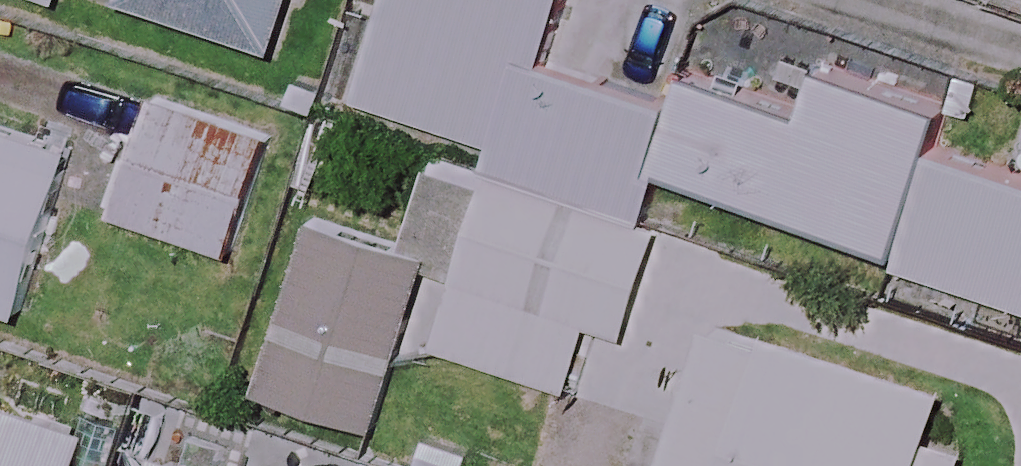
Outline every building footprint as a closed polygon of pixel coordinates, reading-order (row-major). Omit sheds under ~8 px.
[(128,1),(283,49),(298,0),(128,0),(128,1)] [(673,104),(545,63),(565,0),(394,0),(363,99),(501,143),(489,180),(635,226),(652,171),(673,104)] [(673,104),(652,171),(900,249),(933,153),(946,112),(822,73),(808,119),(681,79),(673,104)] [(272,138),(154,99),(116,214),(234,253),(272,138)] [(0,126),(0,306),(21,313),(75,151),(0,126)] [(900,249),(896,264),(1020,303),(1020,180),(933,153),(900,249)] [(455,282),(489,180),(433,163),(407,246),(317,217),(262,393),(381,430),(430,274),(455,282)] [(635,226),(489,180),(455,282),(470,286),(448,354),(569,392),(585,342),(615,351),(636,284),(653,232),(635,226)] [(719,322),(676,465),(959,465),(979,399),(719,322)] [(78,464),(88,432),(0,404),(0,465),(83,465),(78,464)] [(154,455),(151,465),(188,465),(154,455)]
